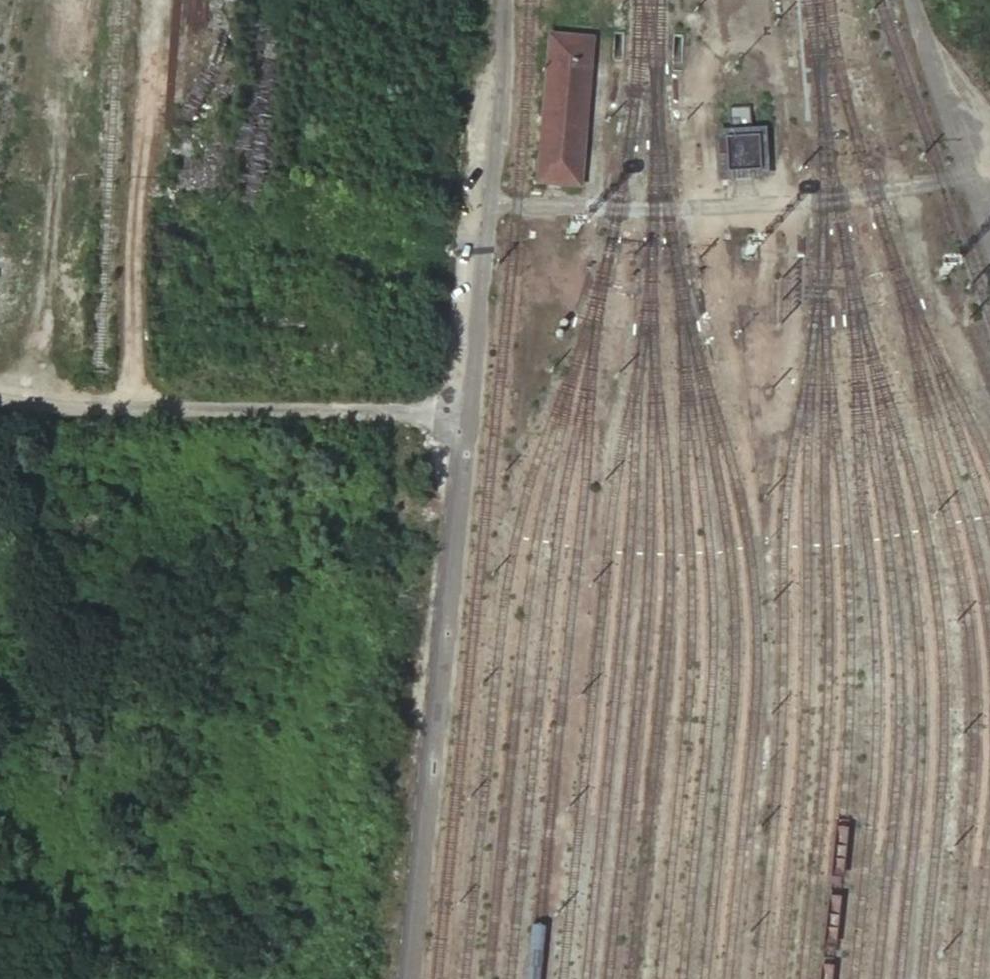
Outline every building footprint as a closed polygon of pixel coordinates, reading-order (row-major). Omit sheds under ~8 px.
[(580,191),(595,41),(550,37),(535,186),(580,191)] [(716,131),(719,182),(769,179),(766,128),(716,131)]
